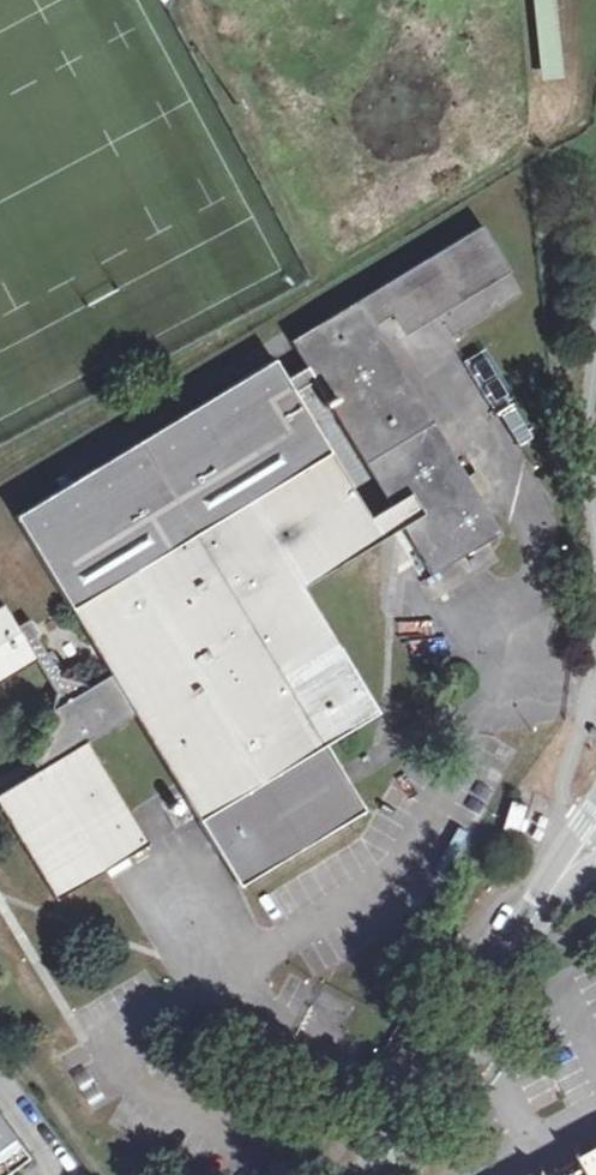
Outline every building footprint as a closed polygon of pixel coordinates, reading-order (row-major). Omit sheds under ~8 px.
[(390,505),(403,526),(433,507),(463,555),(500,533),(458,461),(443,462),(367,334),(370,314),(389,305),(403,308),(410,320),(506,262),(483,224),(292,341),(308,368),(315,380),(390,505)] [(458,461),(370,314),(367,334),(443,462),(458,461)] [(36,660),(55,690),(39,754),(31,759),(37,770),(0,794),(0,805),(57,898),(149,843),(89,742),(134,714),(236,880),(360,804),(324,744),(377,711),(303,586),(382,538),(370,517),(295,392),(287,380),(275,359),(17,514),(112,673),(95,686),(59,675),(27,622),(18,628),(3,605),(0,607),(0,682),(36,660)] [(486,360),(474,367),(494,399),(505,392),(486,360)] [(315,380),(308,368),(287,380),(295,392),(315,380)] [(403,526),(390,505),(370,517),(382,538),(403,526)] [(433,507),(403,526),(433,574),(463,555),(433,507)] [(27,1157),(0,1121),(0,1174),(4,1174),(27,1157)] [(589,1167),(586,1161),(559,1174),(595,1174),(595,1164),(589,1167)]
